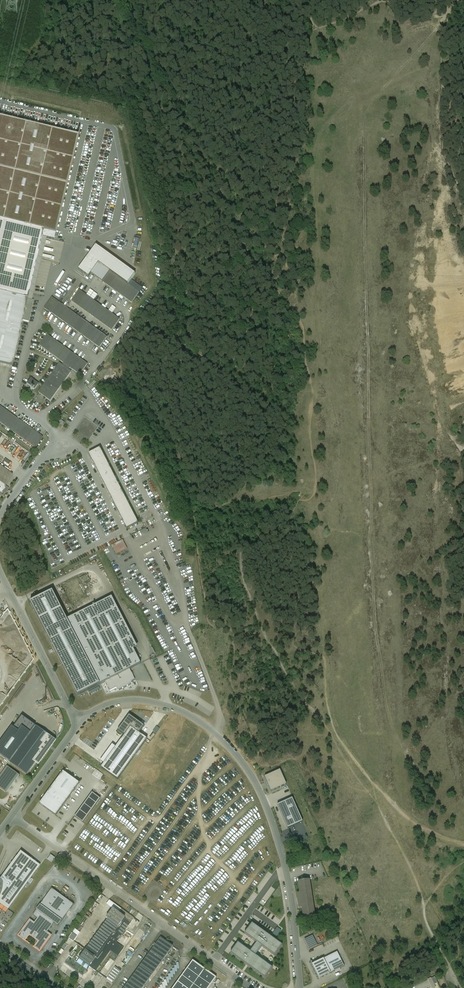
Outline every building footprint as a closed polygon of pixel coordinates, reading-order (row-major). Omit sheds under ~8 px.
[(79,136),(0,118),(0,221),(44,231),(56,234),(79,136)] [(12,368),(44,231),(0,221),(0,365),(12,368)] [(136,273),(97,243),(78,268),(89,276),(91,273),(131,302),(142,287),(131,279),(136,273)] [(119,319),(79,290),(72,301),(111,330),(119,319)] [(107,337),(51,297),(44,308),(99,347),(107,337)] [(86,363),(46,335),(39,345),(63,363),(70,367),(79,374),(86,363)] [(61,365),(59,363),(38,392),(50,400),(71,372),(68,370),(61,365)] [(38,384),(30,378),(26,384),(31,387),(30,388),(32,390),(33,388),(34,389),(38,384)] [(0,407),(0,423),(34,448),(42,437),(0,407)] [(127,526),(139,520),(102,446),(89,452),(127,526)] [(1,496),(4,497),(9,490),(7,488),(15,477),(0,467),(0,497),(1,496)] [(101,684),(69,620),(54,591),(30,602),(78,696),(101,684)] [(112,599),(69,620),(101,684),(105,681),(130,669),(141,663),(134,650),(137,648),(112,599)] [(17,659),(3,650),(2,650),(0,648),(0,678),(4,681),(17,660),(17,659)] [(130,669),(105,681),(110,691),(117,688),(118,691),(133,684),(132,682),(135,680),(130,669)] [(22,714),(0,744),(0,753),(11,761),(10,763),(27,775),(37,762),(39,763),(56,740),(22,714)] [(144,724),(129,714),(119,729),(125,734),(117,746),(113,744),(101,760),(105,763),(101,767),(118,779),(147,737),(139,731),(144,724)] [(7,766),(0,776),(0,788),(6,793),(19,775),(7,766)] [(63,771),(40,804),(56,816),(80,783),(63,771)] [(280,771),(265,777),(271,792),(287,785),(280,771)] [(100,798),(92,792),(74,816),(82,822),(100,798)] [(293,799),(277,805),(288,829),(303,822),(293,799)] [(21,851),(17,857),(23,861),(36,871),(40,865),(21,851)] [(8,910),(25,886),(27,883),(36,871),(23,861),(17,857),(12,863),(11,862),(10,865),(10,866),(0,880),(0,904),(8,910)] [(309,880),(299,882),(300,893),(297,894),(300,908),(303,908),(304,919),(315,918),(309,880)] [(74,906),(52,890),(41,905),(63,921),(74,906)] [(30,920),(18,936),(26,941),(30,936),(39,942),(35,947),(41,951),(51,935),(48,933),(53,924),(58,928),(63,921),(40,906),(33,916),(38,919),(35,923),(30,920)] [(106,919),(108,919),(86,950),(95,957),(89,967),(95,971),(110,950),(118,956),(123,948),(116,943),(134,918),(122,909),(119,913),(113,909),(106,919)] [(250,951),(236,942),(229,951),(264,976),(270,966),(254,955),(260,945),(273,954),(281,944),(250,922),(243,932),(257,941),(250,951)] [(76,941),(82,931),(77,928),(71,938),(76,941)] [(317,945),(313,936),(304,940),(309,949),(317,945)] [(161,938),(125,987),(143,987),(173,946),(161,938)] [(344,968),(337,953),(324,960),(332,974),(344,968)] [(324,960),(313,966),(320,979),(331,974),(324,960)] [(193,961),(174,987),(209,987),(216,978),(193,961)]
